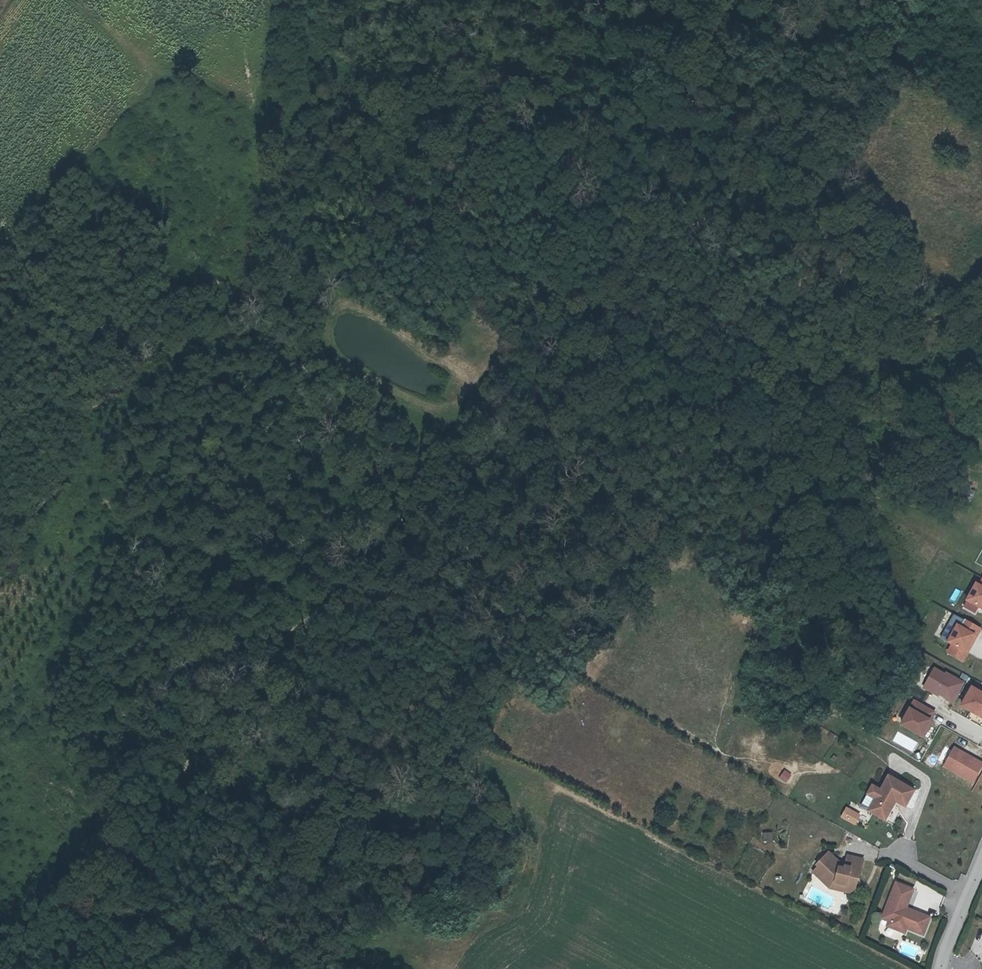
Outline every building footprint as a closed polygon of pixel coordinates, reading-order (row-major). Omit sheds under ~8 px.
[(974,613),(976,609),(981,612),(981,578),(964,571),(960,580),(970,584),(960,608),(974,613)] [(957,617),(940,650),(963,662),(980,628),(957,617)] [(952,704),(964,682),(932,665),(921,688),(952,704)] [(969,685),(956,707),(981,722),(981,693),(969,685)] [(922,740),(936,711),(910,698),(896,727),(922,740)] [(981,764),(981,761),(952,746),(940,767),(972,784),(981,764)] [(881,791),(873,787),(868,796),(876,800),(870,813),(885,821),(894,807),(891,805),(893,801),(906,808),(915,791),(889,777),(881,791)] [(844,806),(838,818),(854,825),(859,814),(844,806)] [(762,841),(773,840),(772,832),(762,832),(762,841)] [(841,865),(829,854),(817,866),(819,868),(814,874),(831,890),(835,884),(856,889),(858,880),(859,881),(864,861),(848,857),(845,870),(840,869),(841,865)] [(835,884),(831,890),(855,896),(856,889),(835,884)] [(897,884),(886,912),(894,915),(890,923),(888,928),(906,934),(908,930),(925,936),(931,919),(912,912),(912,914),(906,912),(914,891),(897,884)] [(894,915),(886,912),(883,920),(890,923),(894,915)]
